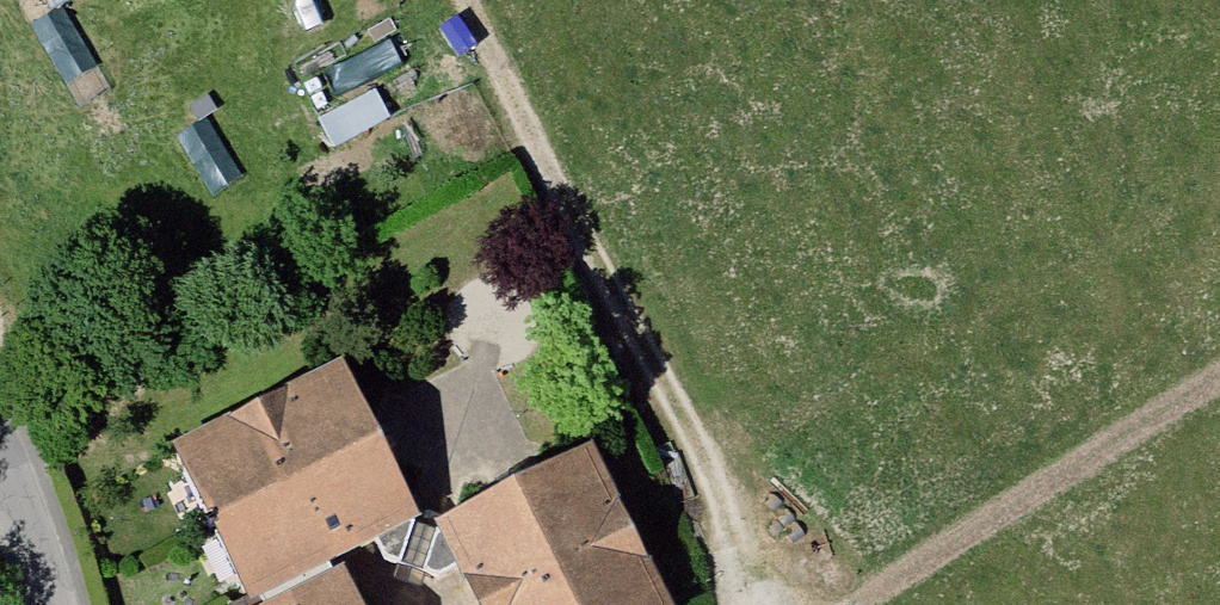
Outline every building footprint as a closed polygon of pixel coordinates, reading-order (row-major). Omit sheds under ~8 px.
[(151,455),(230,604),(231,604),(395,520),(317,370),(151,455)] [(410,531),(446,604),(646,604),(566,453),(410,531)] [(315,574),(255,604),(332,604),(315,574)]
